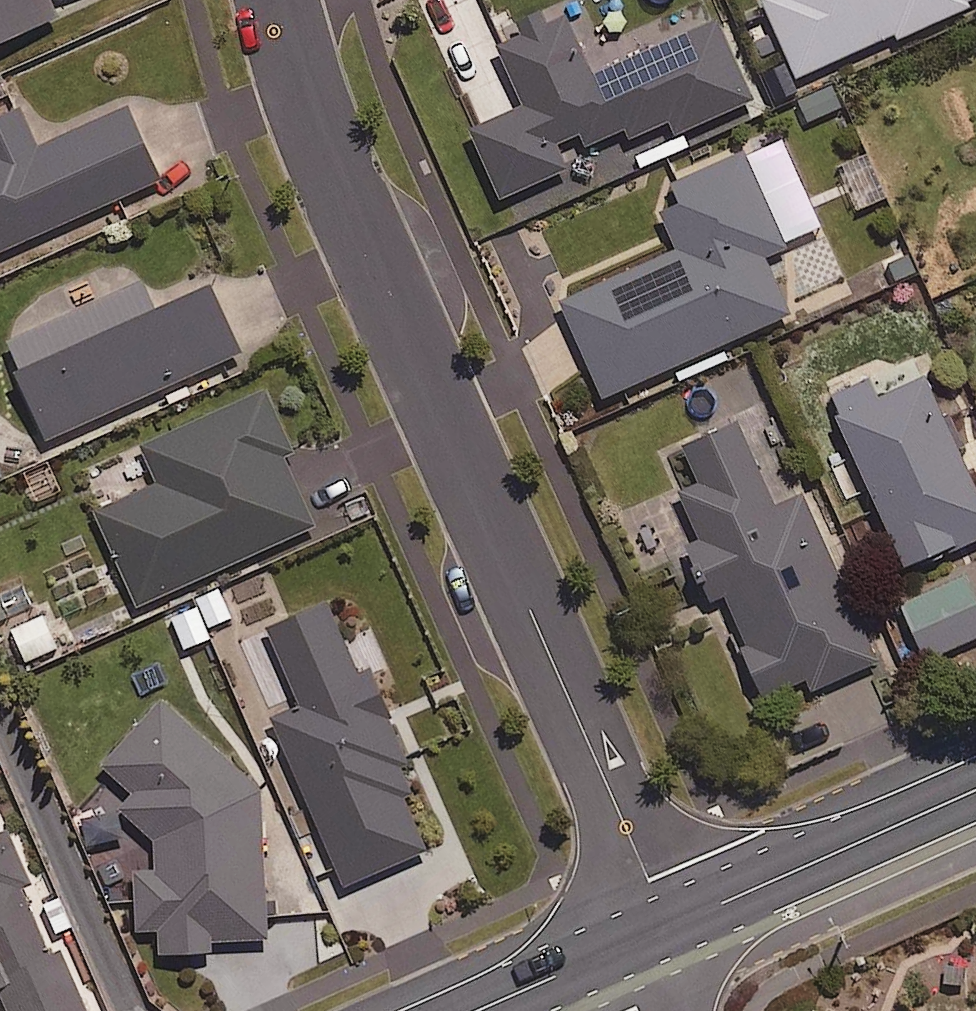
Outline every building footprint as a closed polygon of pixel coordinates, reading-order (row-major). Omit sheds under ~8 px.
[(49,0),(0,0),(0,39),(56,14),(49,0)] [(561,7),(538,17),(532,3),(512,12),(518,26),(494,36),(522,100),(470,123),(500,192),(565,163),(554,137),(574,129),(581,145),(620,128),(624,136),(675,114),(680,126),(749,95),(708,0),(707,0),(582,54),(561,7)] [(897,35),(970,3),(969,0),(764,0),(795,72),(894,29),(897,35)] [(16,103),(0,110),(0,246),(157,175),(124,102),(34,142),(16,103)] [(783,242),(741,146),(675,175),(682,189),(656,200),(676,245),(559,297),(601,392),(787,310),(762,252),(783,242)] [(149,301),(137,274),(3,334),(48,433),(237,348),(205,276),(149,301)] [(922,370),(834,411),(855,457),(833,467),(846,496),(869,485),(907,569),(975,537),(975,487),(922,370)] [(290,445),(261,380),(139,434),(158,476),(95,504),(138,600),(311,523),(279,450),(290,445)] [(771,502),(734,416),(680,438),(697,477),(679,485),(701,536),(687,541),(710,594),(721,589),(766,693),(805,676),(810,686),(873,659),(800,490),(771,502)] [(965,568),(901,600),(926,652),(975,627),(975,590),(965,568)] [(402,794),(413,789),(403,764),(409,762),(368,667),(358,671),(325,597),(266,622),(299,699),(270,711),(343,881),(425,846),(402,794)] [(58,643),(45,611),(9,626),(22,658),(58,643)] [(260,792),(162,694),(103,757),(129,790),(126,807),(151,840),(152,865),(132,866),(135,925),(158,924),(159,947),(209,945),(209,937),(266,934),(260,792)] [(34,893),(1,825),(0,825),(0,997),(3,995),(10,1010),(88,1010),(50,932),(43,936),(25,898),(34,893)]
